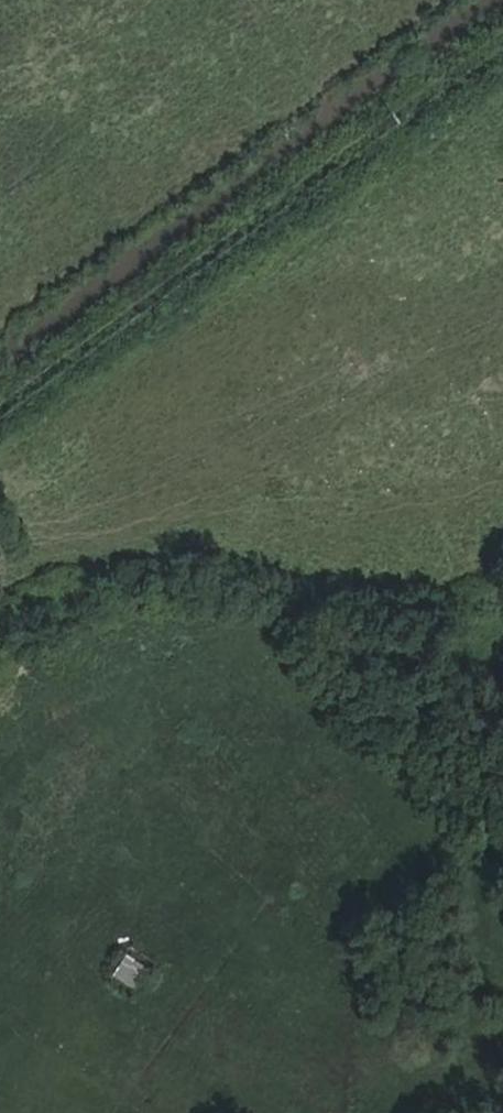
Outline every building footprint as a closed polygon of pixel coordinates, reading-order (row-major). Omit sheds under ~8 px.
[(125,953),(113,974),(135,986),(147,965),(125,953)]
